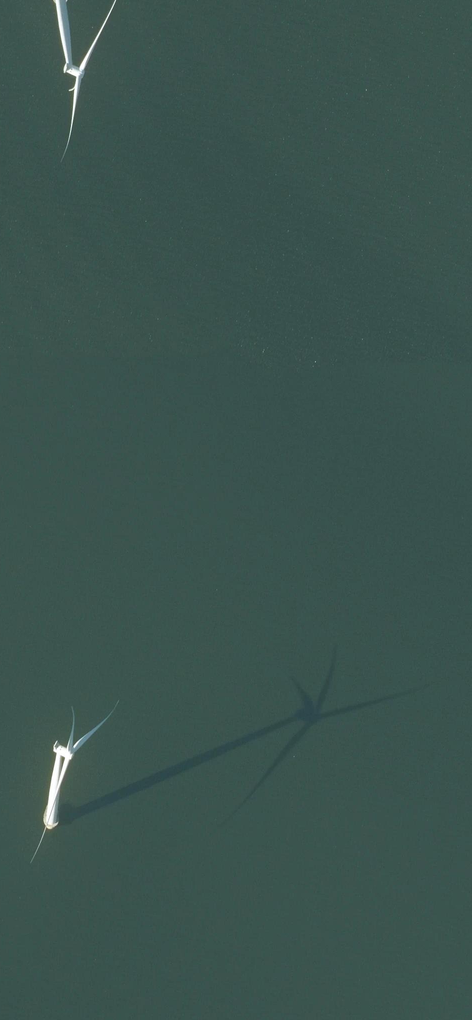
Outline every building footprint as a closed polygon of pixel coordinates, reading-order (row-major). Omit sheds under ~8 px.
[(46,824),(45,826),(45,829),(47,831),(49,832),(51,831),(53,830),(55,828),(55,826),(54,824),(52,822),(50,822),(47,822),(46,824)]
